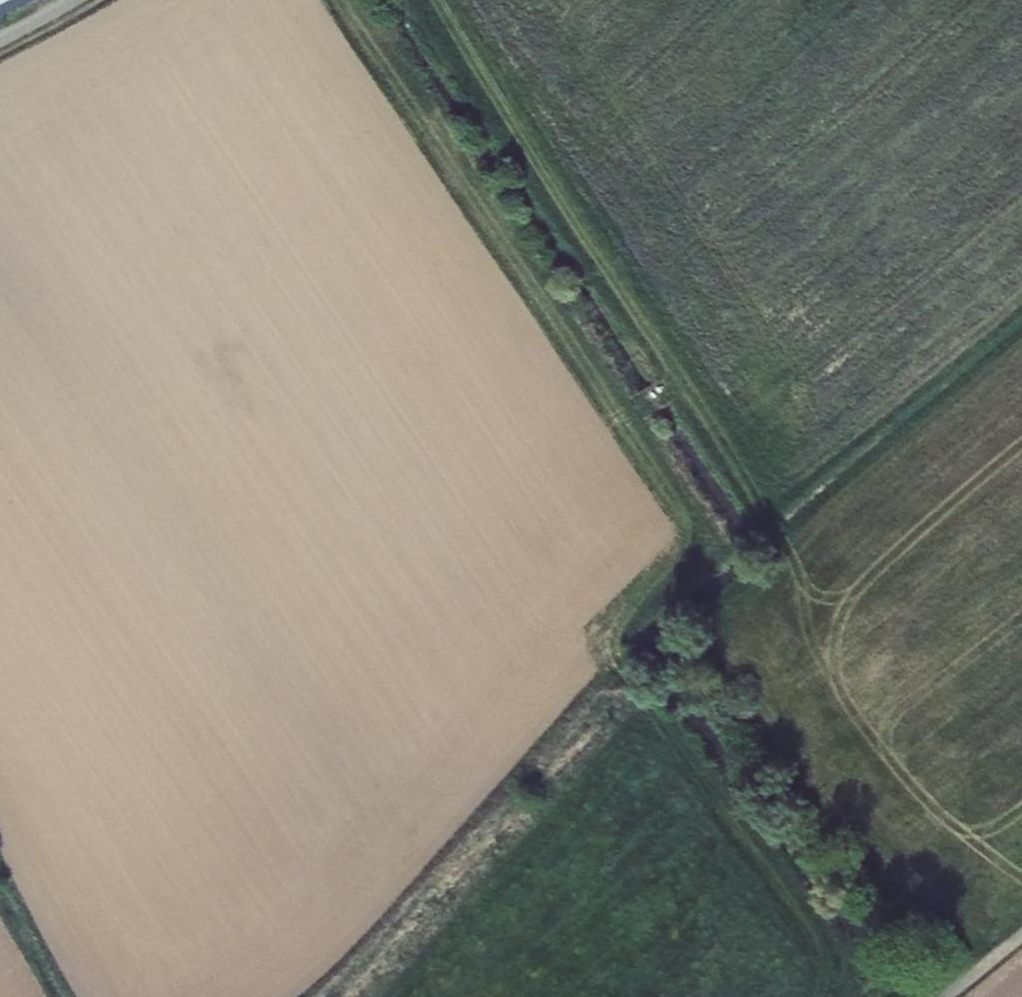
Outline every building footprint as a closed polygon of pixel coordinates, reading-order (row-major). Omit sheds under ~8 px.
[(23,0),(0,0),(0,10),(23,0)]
